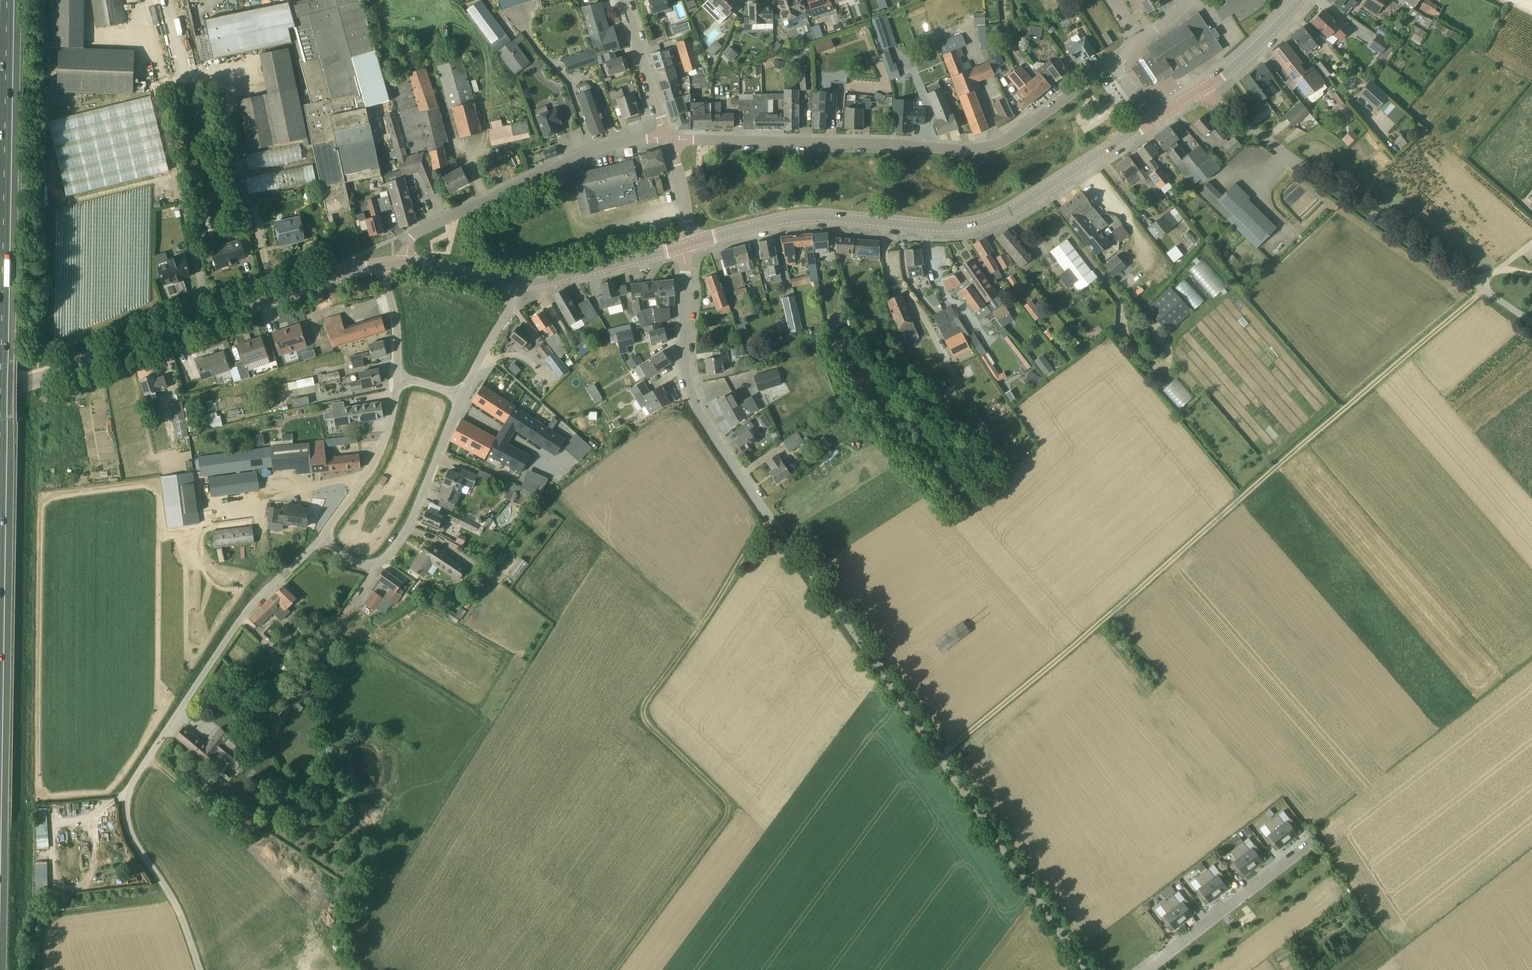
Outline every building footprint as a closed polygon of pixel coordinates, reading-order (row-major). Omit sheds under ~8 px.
[(96,28),(125,23),(121,0),(92,0),(96,28)] [(290,7),(293,16),(295,22),(290,23),(291,28),(311,103),(304,105),(329,223),(334,222),(332,213),(351,209),(345,183),(357,180),(365,179),(372,177),(382,176),(366,107),(389,101),(361,0),(312,0),(290,7)] [(492,44),(506,33),(481,0),(480,0),(467,10),(492,44)] [(501,8),(526,0),(499,0),(501,8)] [(653,12),(668,8),(666,0),(649,0),(653,12)] [(686,3),(689,12),(698,9),(694,0),(686,3)] [(728,15),(735,8),(733,6),(739,0),(738,0),(707,0),(705,2),(714,10),(717,7),(727,16),(728,15)] [(803,5),(801,0),(778,0),(780,5),(778,6),(784,25),(785,26),(785,27),(786,27),(787,28),(788,28),(789,28),(790,28),(791,27),(792,26),(793,25),(793,24),(793,23),(793,22),(807,18),(805,12),(803,5)] [(830,0),(807,0),(812,16),(826,12),(824,8),(832,5),(830,0)] [(1154,9),(1148,0),(1129,0),(1128,1),(1134,12),(1139,9),(1142,13),(1145,11),(1147,14),(1154,9)] [(1154,9),(1162,5),(1160,2),(1163,0),(1148,0),(1154,9)] [(1354,0),(1328,0),(1347,14),(1351,7),(1353,9),(1357,2),(1354,0)] [(1376,15),(1386,0),(1365,0),(1361,6),(1376,15)] [(295,22),(293,16),(290,7),(288,2),(205,20),(213,58),(291,42),(289,28),(291,28),(290,23),(295,22)] [(595,49),(597,57),(614,52),(619,50),(613,29),(607,31),(599,2),(581,7),(594,50),(595,49)] [(773,29),(773,16),(772,6),(764,6),(764,3),(750,4),(750,17),(744,17),(744,31),(751,31),(751,29),(773,29)] [(1442,9),(1435,5),(1434,7),(1429,15),(1436,20),(1441,11),(1442,9)] [(1335,22),(1329,16),(1322,10),(1311,21),(1328,38),(1331,34),(1340,42),(1351,30),(1338,18),(1335,22)] [(973,13),(974,25),(985,25),(985,13),(973,13)] [(870,20),(880,52),(897,47),(886,15),(870,20)] [(1427,17),(1426,18),(1423,23),(1422,24),(1428,28),(1432,21),(1427,17)] [(1192,34),(1185,23),(1184,21),(1145,47),(1149,52),(1141,57),(1142,58),(1135,62),(1137,64),(1131,68),(1144,87),(1150,84),(1151,86),(1158,82),(1158,83),(1210,48),(1203,37),(1205,36),(1200,29),(1192,34)] [(688,22),(682,24),(684,32),(690,30),(688,22)] [(836,31),(842,29),(840,23),(834,25),(833,26),(835,32),(836,31)] [(811,28),(815,39),(823,36),(819,25),(811,28)] [(1055,30),(1052,25),(1045,29),(1049,34),(1055,30)] [(1387,29),(1381,25),(1378,30),(1376,33),(1382,37),(1383,37),(1387,29)] [(1410,38),(1419,44),(1426,33),(1424,31),(1413,25),(1411,34),(1412,34),(1410,38)] [(1302,27),(1290,36),(1306,55),(1317,46),(1311,38),(1302,27)] [(1113,42),(1111,39),(1106,32),(1102,35),(1108,45),(1113,42)] [(518,45),(524,40),(525,39),(521,33),(496,51),(515,74),(531,63),(518,45)] [(994,76),(988,62),(972,68),(969,61),(963,64),(960,58),(964,56),(961,48),(966,46),(961,34),(938,44),(937,41),(936,41),(939,48),(944,61),(953,83),(954,83),(973,135),(988,129),(973,91),(981,88),(979,83),(994,76)] [(1380,54),(1377,58),(1384,62),(1393,48),(1387,44),(1388,43),(1377,35),(1369,47),(1380,54)] [(1064,46),(1074,62),(1083,57),(1084,60),(1095,53),(1085,36),(1073,43),(1072,41),(1064,46)] [(691,38),(686,39),(677,42),(686,72),(700,68),(691,38)] [(774,53),(784,50),(786,48),(777,41),(773,47),(774,53)] [(1298,86),(1306,97),(1324,83),(1312,67),(1305,73),(1299,65),(1301,63),(1284,42),(1271,53),(1291,77),(1285,82),(1292,91),(1298,86)] [(711,46),(705,52),(711,57),(717,52),(711,46)] [(728,46),(721,53),(731,61),(737,54),(728,46)] [(58,92),(134,95),(136,51),(60,47),(58,92)] [(309,138),(291,52),(290,47),(260,54),(268,93),(238,100),(249,150),(309,138)] [(675,65),(673,57),(670,48),(651,54),(666,102),(682,97),(680,91),(683,90),(679,78),(677,78),(673,66),(675,65)] [(988,62),(994,76),(1002,72),(1000,67),(1004,65),(996,48),(987,52),(988,62)] [(599,63),(597,57),(595,49),(594,50),(564,59),(568,72),(599,63)] [(622,57),(616,59),(614,52),(597,57),(599,63),(605,61),(609,75),(625,70),(625,68),(626,68),(625,63),(623,63),(622,57)] [(452,108),(460,138),(483,132),(462,59),(460,60),(458,53),(438,58),(440,65),(438,66),(449,108),(452,108)] [(1323,59),(1316,65),(1329,81),(1336,75),(1323,59)] [(1068,73),(1059,60),(1053,64),(1050,60),(1044,64),(1043,63),(1036,69),(1038,74),(1039,73),(1050,86),(1049,85),(1050,85),(1048,82),(1054,78),(1056,82),(1068,73)] [(1273,77),(1269,72),(1263,64),(1243,79),(1255,95),(1256,94),(1261,101),(1276,90),(1269,80),(1273,77)] [(757,75),(760,75),(759,66),(756,66),(752,66),(752,76),(757,75)] [(1039,73),(1038,74),(1031,79),(1020,66),(1014,71),(1037,97),(1050,86),(1039,73)] [(439,107),(439,105),(426,67),(409,73),(410,77),(392,84),(411,154),(429,149),(433,170),(443,168),(448,167),(448,165),(443,143),(448,142),(439,107)] [(811,90),(810,68),(799,69),(800,90),(811,90)] [(1026,106),(1037,97),(1014,71),(1007,76),(1018,90),(1015,93),(1026,106)] [(690,89),(712,87),(710,73),(688,77),(689,82),(689,84),(689,89),(690,89)] [(1360,79),(1366,85),(1368,83),(1369,82),(1370,80),(1364,75),(1360,79)] [(689,84),(689,82),(688,77),(679,78),(683,90),(680,91),(682,97),(666,102),(672,122),(676,121),(679,129),(690,129),(690,116),(689,95),(691,95),(690,89),(689,89),(689,84)] [(1389,97),(1370,80),(1357,95),(1376,111),(1378,108),(1387,115),(1395,106),(1387,99),(1389,97)] [(952,115),(941,87),(926,92),(936,121),(933,122),(938,135),(957,128),(952,114),(952,115)] [(619,105),(620,108),(623,117),(638,112),(632,94),(625,97),(622,88),(608,92),(613,107),(619,105)] [(606,130),(603,121),(591,89),(577,94),(592,135),(606,130)] [(798,129),(799,89),(784,89),(784,94),(784,101),(784,115),(784,129),(798,129)] [(1352,111),(1346,103),(1347,102),(1338,89),(1331,95),(1340,107),(1337,110),(1347,123),(1356,117),(1352,111)] [(826,129),(827,113),(839,114),(840,92),(815,91),(812,128),(826,129)] [(762,114),(761,94),(753,94),(739,94),(739,100),(739,111),(744,111),(744,129),(754,129),(754,118),(758,118),(758,114),(762,114)] [(754,118),(754,129),(784,129),(784,115),(784,101),(784,94),(761,94),(762,114),(758,114),(758,118),(754,118)] [(695,96),(692,96),(692,95),(691,95),(689,95),(690,116),(690,129),(711,128),(710,103),(704,103),(704,102),(695,103),(695,96)] [(152,97),(49,122),(67,196),(170,172),(152,97)] [(1014,116),(1012,112),(1004,97),(992,103),(998,115),(993,118),(997,128),(1006,123),(1014,116)] [(862,129),(863,109),(870,110),(870,99),(863,98),(863,101),(846,101),(844,129),(862,129)] [(1292,126),(1309,112),(1300,102),(1284,116),(1292,126)] [(734,128),(733,113),(721,114),(720,103),(710,103),(711,128),(734,128)] [(560,119),(556,110),(555,108),(548,111),(546,105),(534,110),(545,137),(560,132),(555,121),(560,119)] [(919,124),(920,108),(897,107),(896,131),(908,132),(908,123),(919,124)] [(408,157),(408,156),(395,111),(384,114),(397,160),(399,160),(408,157)] [(1220,142),(1225,137),(1221,132),(1215,126),(1216,126),(1210,120),(1209,121),(1203,115),(1193,123),(1204,136),(1210,131),(1220,142)] [(1185,177),(1192,185),(1201,178),(1203,181),(1220,168),(1211,157),(1209,158),(1199,145),(1194,139),(1190,142),(1195,149),(1186,155),(1179,145),(1178,146),(1175,142),(1178,139),(1168,126),(1154,137),(1164,150),(1167,154),(1175,165),(1176,164),(1185,177)] [(1229,153),(1232,151),(1240,144),(1234,138),(1224,147),(1229,153)] [(1407,143),(1403,138),(1396,144),(1400,149),(1407,143)] [(1152,159),(1157,154),(1148,142),(1137,150),(1151,169),(1146,173),(1159,190),(1160,189),(1164,193),(1170,188),(1166,183),(1170,180),(1160,166),(1159,167),(1152,159)] [(557,149),(556,148),(555,148),(555,147),(551,148),(547,150),(543,152),(545,160),(550,158),(558,156),(558,155),(559,153),(559,152),(558,149),(558,148),(557,149)] [(667,173),(664,164),(665,163),(661,149),(640,155),(618,160),(619,164),(572,176),(582,216),(638,202),(638,201),(657,196),(652,177),(667,173)] [(408,156),(408,157),(399,160),(401,170),(385,174),(393,200),(409,195),(403,176),(419,171),(429,195),(440,191),(424,152),(408,156)] [(184,160),(188,173),(200,170),(197,156),(184,160)] [(1137,169),(1134,165),(1128,157),(1115,166),(1125,179),(1125,178),(1130,185),(1139,178),(1142,182),(1149,177),(1141,166),(1137,169)] [(448,165),(448,167),(443,168),(446,175),(456,170),(452,163),(448,165)] [(469,182),(464,173),(461,167),(456,170),(446,175),(442,177),(450,192),(469,182)] [(252,194),(277,188),(273,171),(248,177),(252,194)] [(1082,192),(1058,209),(1064,217),(1096,255),(1110,243),(1099,230),(1097,232),(1086,218),(1096,211),(1082,192)] [(393,200),(398,218),(401,227),(417,223),(409,195),(393,200)] [(381,212),(392,209),(388,196),(377,199),(381,212)] [(384,232),(379,216),(381,216),(380,212),(379,212),(376,203),(376,204),(374,200),(367,202),(372,217),(366,219),(364,212),(357,214),(362,231),(369,229),(371,236),(384,232)] [(1247,200),(1227,220),(1256,248),(1276,228),(1247,200)] [(1178,223),(1169,211),(1147,228),(1156,240),(1178,223)] [(303,233),(300,217),(299,216),(275,221),(281,245),(293,242),(291,236),(303,233)] [(1121,225),(1111,232),(1119,243),(1129,235),(1121,225)] [(1008,229),(997,239),(1021,267),(1033,257),(1028,251),(1008,229)] [(805,247),(809,276),(811,282),(813,282),(810,245),(813,245),(812,235),(812,233),(780,237),(781,247),(787,266),(796,264),(794,248),(805,247)] [(829,248),(828,238),(828,233),(812,235),(813,245),(810,245),(813,282),(819,281),(814,249),(829,248)] [(880,260),(879,241),(835,238),(836,253),(852,254),(852,258),(860,259),(861,256),(867,257),(867,259),(880,260)] [(989,254),(993,251),(985,238),(973,245),(981,258),(987,268),(990,273),(991,273),(997,280),(1002,276),(997,269),(999,268),(989,254)] [(246,257),(242,247),(240,239),(204,251),(207,261),(214,259),(218,268),(230,264),(230,265),(232,265),(231,261),(246,257)] [(769,267),(771,275),(780,274),(778,265),(780,264),(778,255),(776,255),(775,248),(773,239),(759,241),(761,251),(760,251),(761,259),(762,259),(764,268),(769,267)] [(1116,303),(1067,239),(1044,257),(1051,265),(1056,261),(1064,271),(1058,276),(1068,288),(1073,285),(1092,310),(1091,311),(1096,316),(1097,316),(1098,317),(1116,303)] [(749,253),(747,253),(745,245),(733,248),(739,273),(753,269),(749,253)] [(726,276),(739,273),(733,248),(720,251),(723,259),(721,260),(726,276)] [(909,278),(926,274),(924,263),(922,264),(922,255),(921,255),(920,249),(905,250),(907,266),(909,278)] [(1004,253),(996,258),(1003,270),(1013,264),(1008,254),(1005,256),(1004,253)] [(1116,255),(1104,265),(1113,277),(1125,267),(1116,255)] [(174,283),(182,280),(183,280),(183,278),(190,275),(190,274),(185,259),(182,260),(181,256),(178,257),(168,261),(169,264),(159,268),(164,284),(173,281),(174,283)] [(985,270),(987,268),(981,258),(980,258),(979,259),(978,260),(985,270)] [(997,295),(972,259),(960,267),(984,304),(986,303),(992,312),(1003,304),(997,295)] [(984,307),(967,281),(961,272),(941,280),(949,291),(956,286),(959,292),(958,293),(962,300),(965,298),(974,313),(984,307)] [(731,311),(721,283),(718,273),(705,277),(718,315),(731,311)] [(791,279),(791,282),(792,287),(802,285),(801,277),(791,279)] [(642,327),(644,327),(644,326),(660,323),(671,320),(669,306),(674,306),(674,295),(673,279),(631,284),(632,302),(634,301),(634,305),(636,305),(637,311),(638,311),(642,327)] [(628,293),(626,285),(615,288),(613,280),(601,283),(605,299),(628,293)] [(735,290),(738,300),(748,297),(745,287),(735,290)] [(1170,287),(1146,309),(1168,333),(1192,311),(1170,287)] [(575,306),(565,288),(564,288),(553,295),(570,325),(581,319),(584,324),(598,316),(589,299),(575,306)] [(757,303),(754,294),(748,297),(750,302),(751,305),(757,303)] [(899,330),(901,341),(917,333),(913,322),(902,294),(886,301),(899,330)] [(802,330),(794,295),(781,298),(786,321),(781,322),(783,332),(789,331),(789,333),(802,330)] [(992,312),(1002,327),(1013,319),(1009,313),(1009,312),(1004,304),(1003,304),(996,309),(992,312)] [(1042,315),(1034,305),(1026,310),(1035,321),(1042,315)] [(956,320),(957,319),(957,318),(951,306),(943,310),(949,322),(955,319),(956,320)] [(939,327),(949,322),(943,310),(933,316),(939,327)] [(557,332),(548,319),(543,311),(532,318),(541,331),(545,328),(550,336),(545,340),(554,351),(559,357),(567,351),(563,347),(565,345),(557,332)] [(385,331),(381,317),(344,328),(340,314),(324,319),(333,347),(385,331)] [(959,317),(957,318),(957,319),(956,320),(955,319),(949,322),(953,329),(958,326),(965,337),(971,333),(960,316),(959,317)] [(1004,338),(1008,335),(1005,332),(1006,332),(1002,327),(994,317),(990,320),(997,330),(1000,335),(1001,334),(1004,338)] [(943,334),(953,329),(949,322),(939,327),(943,334)] [(651,345),(668,341),(665,332),(663,333),(660,323),(644,326),(644,327),(646,333),(649,333),(651,345)] [(739,333),(747,331),(744,323),(737,326),(739,333)] [(307,347),(303,334),(299,325),(284,330),(283,328),(273,332),(281,356),(307,347)] [(532,337),(526,333),(518,327),(510,337),(517,342),(515,343),(527,352),(531,347),(530,346),(532,344),(528,342),(532,337)] [(626,330),(626,327),(615,329),(616,335),(618,343),(621,355),(629,353),(627,347),(635,345),(632,331),(631,331),(630,329),(626,330)] [(950,350),(966,343),(966,342),(961,333),(945,341),(950,350)] [(969,336),(975,347),(980,343),(974,333),(969,336)] [(1031,366),(1008,335),(1004,338),(1028,369),(1031,366)] [(268,357),(264,346),(261,337),(251,340),(251,342),(239,347),(243,360),(236,363),(237,366),(242,380),(250,377),(246,365),(268,357)] [(586,339),(575,347),(581,356),(592,349),(586,339)] [(767,342),(769,349),(777,347),(775,340),(767,342)] [(365,366),(364,360),(387,355),(383,341),(369,344),(370,352),(362,354),(351,357),(353,369),(365,366)] [(544,359),(552,353),(543,343),(536,349),(544,359)] [(987,353),(980,343),(975,347),(981,357),(987,353)] [(707,373),(724,371),(723,362),(729,361),(727,350),(713,352),(714,358),(706,359),(707,373)] [(564,364),(559,357),(554,351),(552,353),(544,359),(554,372),(564,364)] [(650,359),(644,362),(644,363),(639,365),(647,379),(658,373),(664,369),(663,367),(669,363),(663,351),(650,359)] [(230,370),(227,361),(224,352),(196,361),(203,380),(230,370)] [(987,353),(981,357),(997,381),(1006,377),(1004,372),(999,374),(993,364),(995,363),(988,352),(987,353)] [(631,370),(639,365),(644,363),(644,362),(639,355),(626,363),(631,370)] [(234,382),(242,380),(237,366),(229,368),(230,370),(234,382)] [(758,392),(782,385),(777,368),(754,375),(756,382),(755,382),(756,385),(757,385),(758,392)] [(373,388),(373,384),(381,382),(378,369),(359,373),(361,380),(350,382),(352,392),(373,388)] [(318,375),(319,382),(340,378),(339,371),(322,375),(322,374),(318,375)] [(1039,377),(1032,372),(1026,380),(1034,385),(1039,377)] [(168,388),(167,385),(164,376),(154,379),(153,375),(141,379),(146,395),(161,390),(168,388)] [(313,377),(297,380),(297,381),(288,383),(289,390),(315,384),(313,377)] [(634,394),(646,388),(643,381),(631,389),(634,394)] [(638,400),(636,400),(646,416),(660,407),(669,402),(664,394),(666,393),(661,385),(649,393),(646,388),(634,394),(638,400)] [(499,397),(482,386),(472,401),(489,412),(499,397)] [(1017,397),(1012,389),(1004,394),(1009,402),(1017,397)] [(747,416),(749,415),(759,410),(752,395),(739,402),(733,391),(717,400),(721,408),(723,407),(732,424),(731,425),(744,418),(747,416)] [(515,407),(499,397),(489,412),(505,422),(515,407)] [(185,417),(183,406),(182,401),(170,404),(174,430),(176,439),(177,438),(187,437),(188,436),(187,427),(185,417)] [(381,403),(345,408),(344,401),(332,403),(335,425),(383,417),(381,403)] [(531,418),(515,407),(505,422),(521,433),(531,418)] [(206,427),(221,426),(220,413),(205,414),(206,427)] [(763,423),(769,419),(764,413),(759,416),(763,423)] [(547,428),(531,418),(521,433),(537,443),(547,428)] [(479,428),(462,419),(450,441),(468,450),(479,428)] [(618,419),(612,422),(616,429),(621,425),(618,419)] [(744,424),(749,430),(752,428),(754,426),(749,420),(744,424)] [(982,421),(974,428),(982,437),(990,430),(982,421)] [(496,437),(479,428),(468,450),(485,459),(487,455),(496,437)] [(547,428),(537,443),(542,446),(545,442),(559,450),(566,440),(547,428)] [(742,451),(760,438),(756,433),(753,435),(749,430),(735,441),(742,451)] [(797,431),(782,441),(790,452),(804,442),(797,431)] [(359,454),(326,458),(325,447),(358,443),(357,435),(309,441),(310,443),(270,446),(270,447),(198,457),(200,476),(273,467),(274,471),(295,469),(296,474),(351,469),(361,468),(359,454)] [(513,446),(496,437),(487,455),(504,463),(513,446)] [(591,440),(587,444),(588,444),(592,448),(595,451),(598,447),(591,440)] [(530,455),(513,446),(504,463),(521,472),(530,455)] [(596,462),(600,458),(595,454),(591,457),(596,462)] [(788,475),(790,473),(778,454),(767,462),(772,470),(769,472),(777,483),(784,477),(785,478),(789,475),(788,475)] [(592,465),(596,462),(591,457),(587,460),(592,465)] [(587,469),(592,465),(587,460),(583,464),(587,469)] [(583,472),(587,469),(583,464),(579,467),(583,472)] [(472,489),(479,474),(462,467),(459,474),(449,470),(443,484),(445,485),(440,497),(457,504),(462,492),(459,491),(462,484),(472,489)] [(258,471),(209,478),(211,497),(261,490),(258,471)] [(194,472),(160,477),(167,527),(201,523),(194,472)] [(525,496),(508,488),(506,494),(504,497),(521,505),(525,496)] [(214,503),(215,523),(249,521),(248,500),(214,503)] [(307,526),(309,509),(309,508),(301,507),(302,505),(285,503),(284,515),(279,514),(280,507),(269,506),(267,521),(283,523),(282,525),(291,526),(292,524),(307,526)] [(443,516),(436,513),(427,509),(422,522),(443,531),(446,525),(440,523),(443,516)] [(450,510),(447,518),(480,535),(484,527),(479,524),(450,510)] [(488,528),(489,528),(493,521),(494,520),(493,520),(490,517),(486,522),(484,525),(488,528)] [(253,526),(212,531),(214,548),(255,543),(253,526)] [(434,545),(433,544),(428,551),(425,549),(412,569),(424,576),(433,563),(458,580),(466,569),(446,556),(448,554),(434,545)] [(517,579),(529,564),(521,558),(509,573),(517,579)] [(403,582),(393,575),(384,569),(378,579),(390,587),(385,596),(383,600),(393,607),(395,604),(396,604),(402,596),(401,595),(404,591),(399,588),(403,582)] [(296,599),(290,593),(283,586),(276,593),(250,619),(258,628),(273,613),(281,621),(290,612),(287,608),(296,599)] [(374,609),(382,598),(374,592),(366,603),(374,609)] [(942,652),(950,646),(970,631),(963,621),(935,642),(942,652)] [(299,641),(294,647),(298,651),(304,645),(299,641)] [(206,745),(192,733),(184,727),(176,737),(195,752),(192,756),(201,763),(204,759),(207,761),(229,734),(220,727),(206,745)] [(236,770),(243,761),(244,760),(222,742),(216,750),(224,757),(223,759),(236,770)] [(231,774),(226,769),(221,775),(227,780),(231,774)] [(274,776),(270,782),(278,789),(279,788),(285,792),(286,785),(274,776)] [(48,808),(36,808),(37,848),(49,848),(48,808)] [(1270,818),(1274,814),(1270,809),(1266,812),(1270,818)] [(1278,815),(1271,820),(1288,842),(1298,834),(1294,829),(1297,827),(1290,818),(1284,823),(1278,815)] [(1288,842),(1271,820),(1265,825),(1271,833),(1265,837),(1272,846),(1275,844),(1279,849),(1288,842)] [(1243,842),(1236,846),(1253,868),(1263,861),(1259,856),(1262,854),(1255,845),(1249,850),(1243,842)] [(1253,868),(1236,846),(1230,851),(1236,859),(1230,864),(1237,873),(1240,871),(1244,876),(1253,868)] [(1202,873),(1207,869),(1201,862),(1196,866),(1202,873)] [(1208,868),(1202,873),(1219,895),(1228,888),(1224,883),(1227,881),(1220,872),(1214,876),(1208,868)] [(1219,895),(1202,873),(1195,878),(1201,886),(1195,891),(1202,900),(1205,898),(1209,903),(1219,895)] [(1166,899),(1176,892),(1171,885),(1161,893),(1166,899)] [(1173,895),(1167,900),(1184,922),(1193,915),(1189,910),(1192,908),(1185,899),(1179,903),(1173,895)] [(1184,922),(1167,900),(1160,905),(1167,913),(1160,918),(1167,927),(1170,924),(1174,929),(1184,922)] [(1151,904),(1149,901),(1143,905),(1147,911),(1150,908),(1151,904)]
